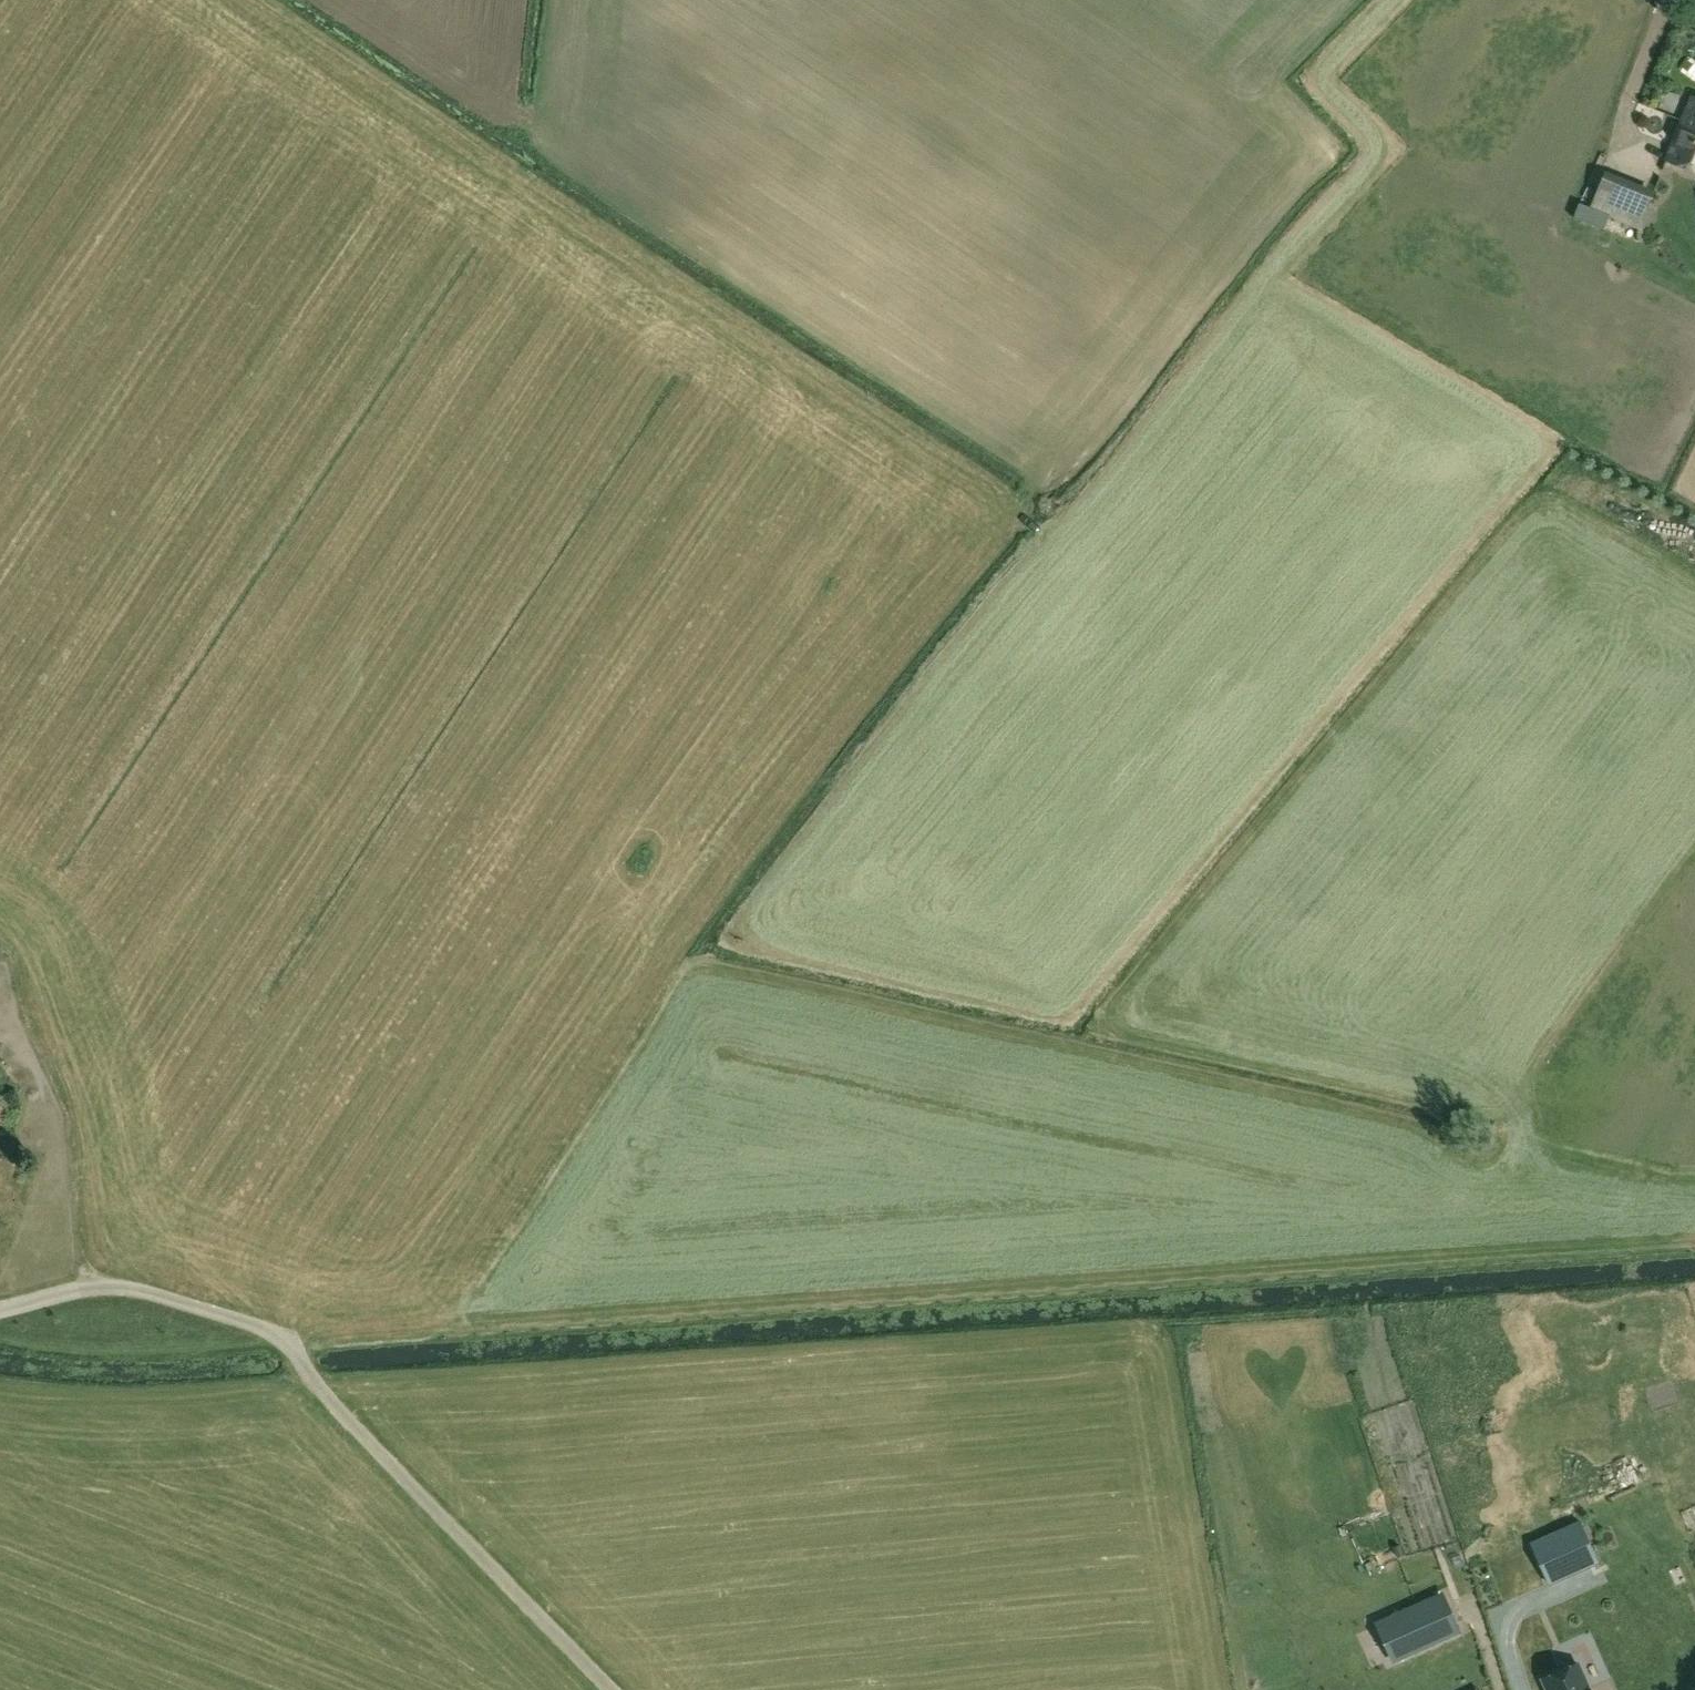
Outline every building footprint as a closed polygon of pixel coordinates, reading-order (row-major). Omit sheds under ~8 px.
[(1691,96),(1665,160),(1688,169),(1694,172),(1694,97),(1691,96)] [(1638,227),(1650,197),(1602,177),(1590,206),(1579,202),(1573,217),(1603,229),(1609,215),(1638,227)] [(4,1115),(10,1094),(0,1091),(0,1114),(4,1115)] [(1547,1536),(1554,1552),(1570,1545),(1581,1569),(1598,1562),(1587,1537),(1580,1521),(1547,1536)] [(1461,1626),(1450,1603),(1402,1626),(1411,1648),(1461,1626)] [(1567,1672),(1532,1687),(1533,1689),(1575,1689),(1567,1672)]
